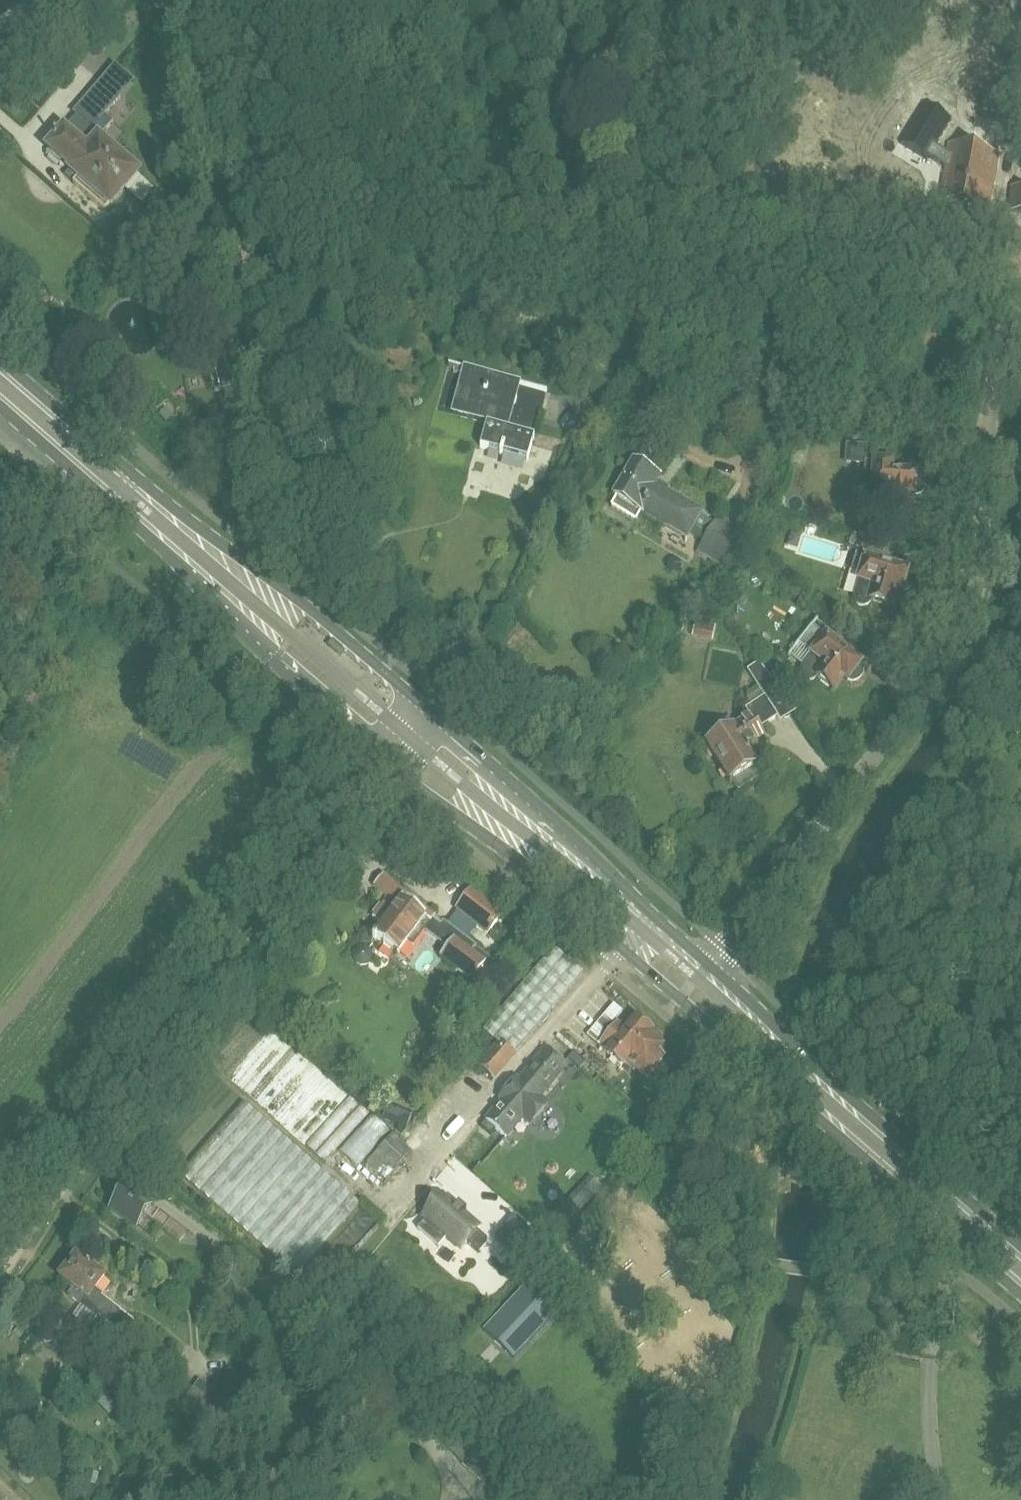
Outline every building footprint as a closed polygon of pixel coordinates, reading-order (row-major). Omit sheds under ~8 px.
[(36,0),(0,0),(0,20),(36,0)] [(1013,70),(1020,73),(1020,70),(1020,61),(1018,59),(1013,70)] [(73,183),(105,211),(138,173),(99,138),(108,128),(101,122),(130,89),(117,78),(113,82),(107,77),(61,128),(63,131),(61,133),(59,132),(50,142),(51,143),(48,147),(71,168),(70,169),(79,177),(73,183)] [(931,101),(904,141),(930,159),(932,156),(948,167),(941,200),(988,210),(1001,156),(953,145),(951,153),(939,145),(957,119),(931,101)] [(1009,210),(1020,212),(1020,187),(1012,186),(1009,210)] [(234,357),(215,361),(218,374),(237,370),(234,357)] [(521,382),(471,369),(458,415),(487,422),(480,447),(528,460),(534,436),(508,428),(521,382)] [(808,419),(803,434),(811,437),(815,438),(821,421),(809,417),(808,419)] [(891,463),(871,461),(871,446),(848,445),(847,461),(865,462),(864,485),(874,485),(873,508),(873,510),(873,511),(873,512),(874,514),(876,515),(876,516),(878,517),(880,517),(882,517),(884,517),(886,516),(887,515),(888,514),(889,513),(889,512),(890,511),(890,509),(909,510),(910,495),(915,495),(915,493),(917,494),(918,493),(920,493),(921,492),(923,491),(925,489),(925,487),(926,486),(926,485),(926,483),(926,482),(925,480),(925,479),(924,477),(923,476),(921,475),(920,475),(919,474),(918,474),(891,472),(891,463)] [(859,579),(855,594),(854,595),(854,596),(854,598),(855,599),(855,601),(856,602),(857,603),(858,603),(859,604),(860,605),(862,605),(864,605),(866,605),(867,604),(869,603),(870,602),(871,600),(871,599),(890,605),(895,589),(901,590),(903,590),(905,590),(906,590),(907,590),(909,589),(910,588),(911,587),(912,586),(912,584),(913,583),(913,581),(913,580),(913,579),(913,577),(912,576),(911,575),(910,573),(908,572),(906,571),(881,563),(881,554),(883,545),(851,534),(848,544),(858,547),(851,569),(861,572),(859,579)] [(824,623),(823,625),(817,621),(819,619),(817,618),(808,631),(806,631),(805,632),(802,634),(801,635),(801,636),(800,637),(799,638),(799,640),(798,642),(798,643),(813,654),(803,666),(803,667),(802,668),(802,669),(802,670),(801,671),(802,672),(802,674),(802,675),(803,676),(803,677),(805,678),(806,679),(808,680),(809,680),(812,680),(814,679),(815,678),(816,677),(817,677),(832,689),(843,675),(848,679),(849,680),(851,681),(853,681),(854,681),(856,681),(857,680),(859,680),(860,679),(861,678),(862,677),(862,675),(863,674),(863,673),(863,671),(863,670),(863,669),(863,667),(862,666),(861,665),(860,664),(839,647),(842,638),(824,623)] [(712,627),(695,624),(693,634),(710,637),(712,627)] [(765,737),(760,728),(762,727),(761,726),(778,716),(771,704),(785,695),(760,662),(748,669),(765,696),(746,708),(751,716),(720,735),(716,733),(712,733),(709,735),(707,738),(707,743),(706,744),(730,783),(733,782),(739,791),(760,777),(755,768),(757,767),(753,760),(754,759),(747,748),(765,737)] [(408,941),(414,945),(426,929),(448,946),(441,956),(472,980),(478,972),(484,977),(495,963),(475,948),(476,947),(443,921),(441,925),(433,919),(436,915),(414,899),(417,895),(408,886),(404,891),(384,874),(374,886),(388,898),(373,917),(381,924),(375,932),(377,933),(373,938),(375,940),(377,938),(398,954),(408,941)] [(487,933),(505,911),(473,886),(456,909),(487,933)] [(357,948),(352,956),(352,957),(353,963),(360,968),(369,967),(371,963),(373,960),(373,959),(372,952),(366,947),(357,948)] [(501,1038),(478,1065),(495,1080),(586,973),(557,948),(488,1028),(501,1038)] [(605,1044),(602,1047),(609,1053),(608,1054),(621,1065),(627,1060),(626,1059),(648,1034),(646,1032),(648,1030),(639,1022),(637,1025),(635,1023),(626,1032),(619,1026),(604,1043),(605,1044)] [(626,1059),(627,1060),(646,1077),(663,1057),(656,1052),(660,1047),(647,1036),(648,1034),(626,1059)] [(495,1128),(505,1137),(566,1067),(546,1050),(481,1126),(490,1134),(495,1128)] [(243,1104),(180,1177),(294,1275),(357,1202),(243,1104)] [(412,1147),(394,1131),(367,1162),(385,1178),(412,1147)] [(591,1175),(557,1211),(567,1220),(601,1185),(591,1175)] [(164,1229),(170,1220),(126,1188),(111,1208),(137,1227),(145,1216),(164,1229)] [(487,1240),(477,1231),(480,1228),(464,1215),(466,1212),(458,1205),(456,1208),(442,1195),(424,1217),(426,1219),(417,1229),(439,1247),(447,1237),(461,1249),(467,1243),(477,1252),(487,1240)] [(513,1216),(495,1237),(518,1258),(537,1236),(513,1216)] [(83,1306),(87,1301),(103,1313),(99,1318),(123,1336),(134,1321),(101,1296),(103,1294),(96,1288),(105,1277),(77,1256),(60,1277),(74,1287),(68,1295),(83,1306)] [(526,1286),(484,1330),(514,1358),(555,1314),(526,1286)] [(14,1331),(21,1337),(25,1331),(18,1326),(14,1331)] [(89,1471),(87,1482),(96,1484),(98,1473),(89,1471)]
